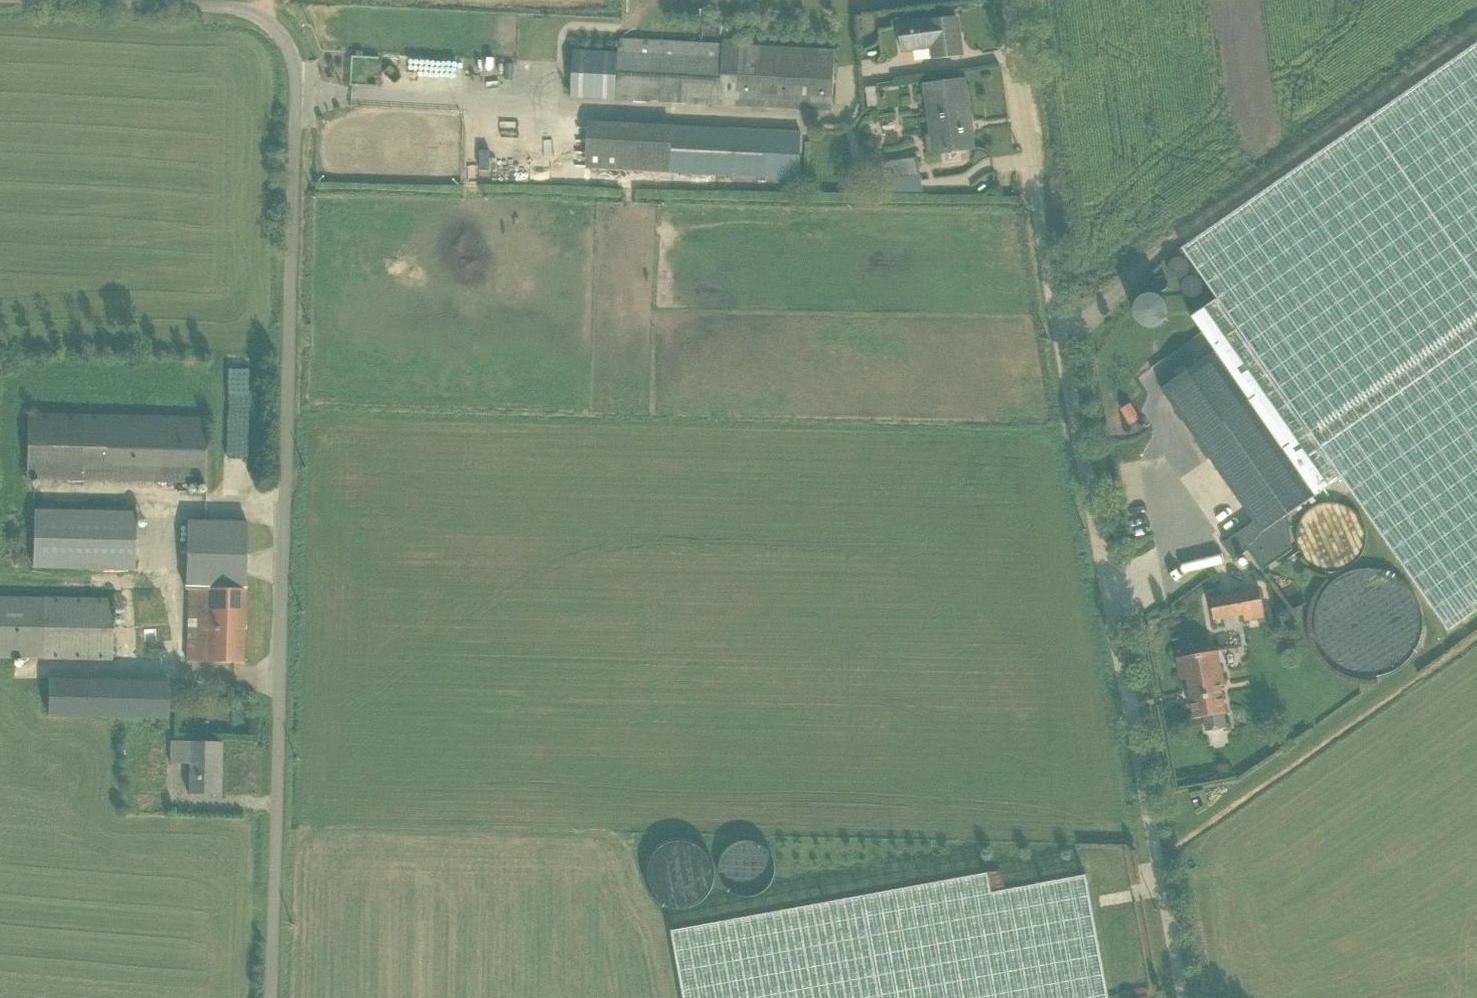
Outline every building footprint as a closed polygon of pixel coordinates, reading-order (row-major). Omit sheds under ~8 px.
[(931,61),(963,57),(959,17),(897,24),(900,52),(929,49),(931,61)] [(840,115),(844,52),(627,40),(626,55),(580,52),(577,102),(626,105),(627,75),(652,77),(652,91),(660,92),(660,80),(671,81),(670,105),(840,115)] [(1476,606),(1476,41),(1181,248),(1215,296),(1183,318),(1244,404),(1193,439),(1260,535),(1341,478),(1446,628),(1476,606)] [(934,160),(977,153),(966,80),(923,86),(934,160)] [(875,111),(885,111),(884,90),(874,90),(875,111)] [(808,135),(593,124),(591,164),(789,174),(789,172),(806,173),(808,135)] [(1178,301),(1164,273),(1139,286),(1153,313),(1178,301)] [(253,348),(230,348),(228,474),(251,474),(253,348)] [(1133,394),(1122,402),(1134,418),(1145,410),(1133,394)] [(206,415),(30,413),(30,478),(206,480),(206,415)] [(134,511),(33,510),(33,568),(134,568),(134,511)] [(248,520),(188,519),(187,658),(247,658),(248,520)] [(0,595),(0,658),(110,659),(110,596),(0,595)] [(1194,716),(1229,710),(1218,648),(1183,655),(1194,716)] [(168,678),(97,678),(96,704),(168,705),(168,678)] [(220,793),(220,742),(170,742),(170,767),(187,767),(187,793),(220,793)] [(1070,859),(682,922),(695,997),(1094,997),(1070,859)]
